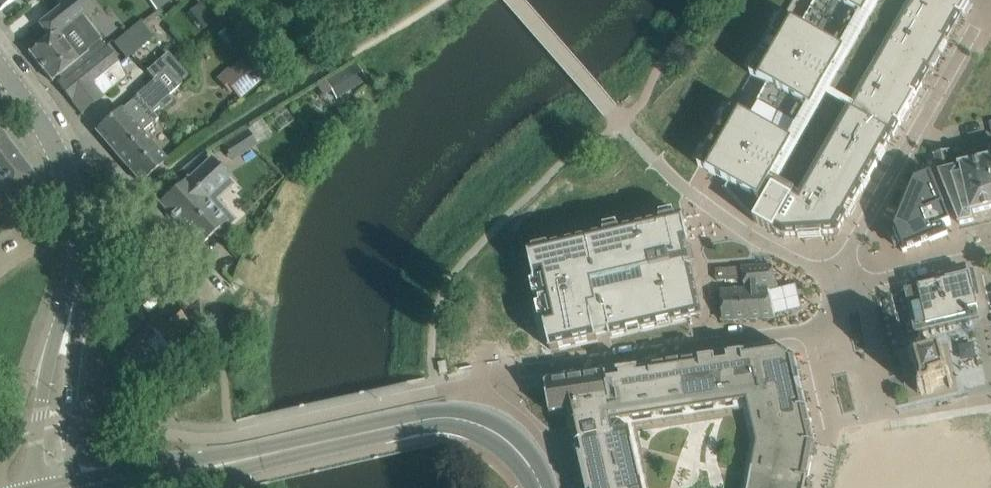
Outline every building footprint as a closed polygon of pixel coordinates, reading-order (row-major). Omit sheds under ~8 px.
[(14,0),(0,0),(0,10),(14,0)] [(52,82),(59,76),(62,80),(98,53),(74,23),(94,8),(88,0),(61,0),(57,3),(60,7),(39,24),(49,37),(29,52),(52,82)] [(158,9),(169,0),(151,0),(158,9)] [(698,166),(723,180),(729,183),(726,188),(730,193),(756,220),(755,222),(784,238),(838,235),(968,5),(970,1),(968,0),(816,0),(804,20),(801,26),(784,16),(781,21),(750,75),(753,76),(767,84),(749,117),(732,108),(729,112),(698,166)] [(115,43),(126,57),(152,37),(140,23),(115,43)] [(81,112),(97,100),(126,78),(119,63),(106,46),(98,53),(62,80),(58,83),(73,102),(73,101),(81,112)] [(260,80),(243,60),(223,77),(241,97),(260,80)] [(356,64),(326,82),(336,100),(366,82),(356,64)] [(109,148),(116,155),(142,133),(158,118),(151,111),(181,84),(166,67),(136,95),(137,96),(122,110),(121,109),(95,131),(97,134),(99,132),(111,146),(109,148)] [(247,131),(228,143),(223,146),(232,159),(245,151),(255,144),(247,131)] [(166,160),(153,145),(142,133),(116,155),(140,183),(166,160)] [(0,134),(0,199),(4,196),(9,202),(24,191),(26,193),(36,186),(34,183),(37,181),(0,134)] [(990,208),(990,157),(989,147),(976,150),(976,152),(961,156),(960,154),(950,156),(949,152),(935,155),(939,172),(960,224),(974,221),(972,213),(990,208)] [(160,201),(158,202),(199,247),(214,233),(217,237),(229,225),(205,199),(229,178),(211,158),(188,180),(186,179),(160,202),(160,201)] [(914,180),(894,229),(903,252),(907,251),(948,234),(945,227),(951,224),(931,173),(914,180)] [(535,251),(528,252),(551,350),(560,348),(703,315),(702,312),(691,266),(690,266),(690,265),(690,263),(691,263),(687,245),(690,245),(684,217),(620,232),(620,234),(621,236),(613,238),(607,239),(606,236),(606,235),(554,246),(548,248),(549,252),(542,254),(536,255),(535,252),(535,251)] [(744,290),(741,290),(721,291),(723,321),(775,318),(769,286),(776,284),(772,265),(742,268),(743,279),(744,290)] [(742,268),(717,269),(717,281),(743,279),(742,268)] [(980,319),(970,274),(904,289),(914,333),(969,321),(980,319)] [(168,305),(123,351),(131,359),(155,335),(168,348),(189,325),(168,305)] [(550,413),(568,410),(586,487),(807,487),(815,444),(795,358),(779,348),(545,383),(550,413)] [(950,388),(953,387),(952,384),(953,384),(952,379),(951,379),(944,356),(946,356),(944,351),(943,352),(942,348),(939,349),(940,354),(917,360),(911,357),(909,362),(915,365),(921,387),(917,393),(922,396),(924,393),(927,395),(933,393),(936,387),(948,383),(950,388)]
